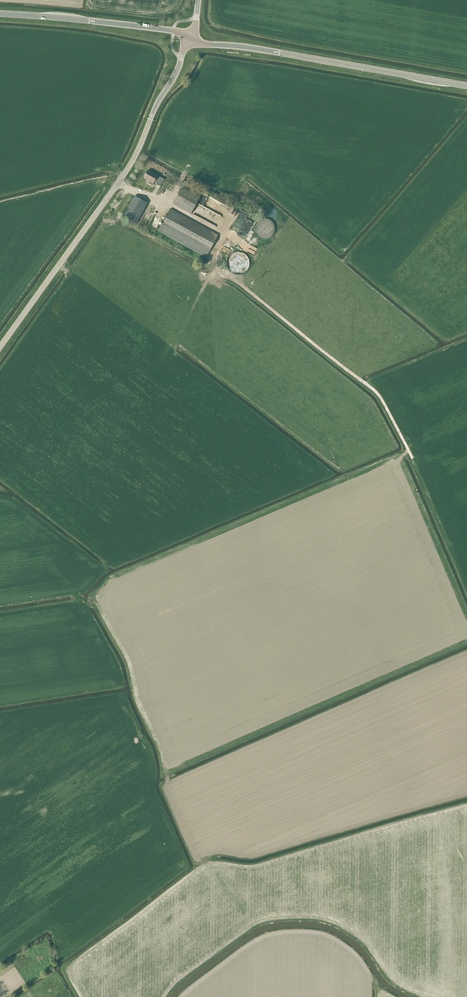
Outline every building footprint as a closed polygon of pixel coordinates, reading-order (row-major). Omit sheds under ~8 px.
[(149,181),(153,184),(154,182),(156,183),(156,184),(159,186),(163,179),(160,177),(159,178),(157,177),(158,176),(148,170),(144,178),(149,180),(149,181)] [(173,204),(191,214),(200,198),(182,188),(173,204)] [(123,217),(136,224),(148,203),(135,196),(123,217)] [(161,227),(209,253),(218,235),(170,209),(161,227)] [(239,231),(249,214),(242,210),(230,230),(234,232),(236,229),(239,231)] [(249,265),(249,263),(249,260),(248,258),(247,256),(245,254),(243,253),(241,252),(239,251),(237,251),(235,251),(233,252),(231,253),(229,255),(228,256),(226,259),(226,261),(226,263),(226,266),(227,268),(228,270),(230,272),(231,273),(233,274),(236,274),(238,274),(240,274),(242,273),(244,272),(246,271),(247,269),(248,267),(249,265)]
